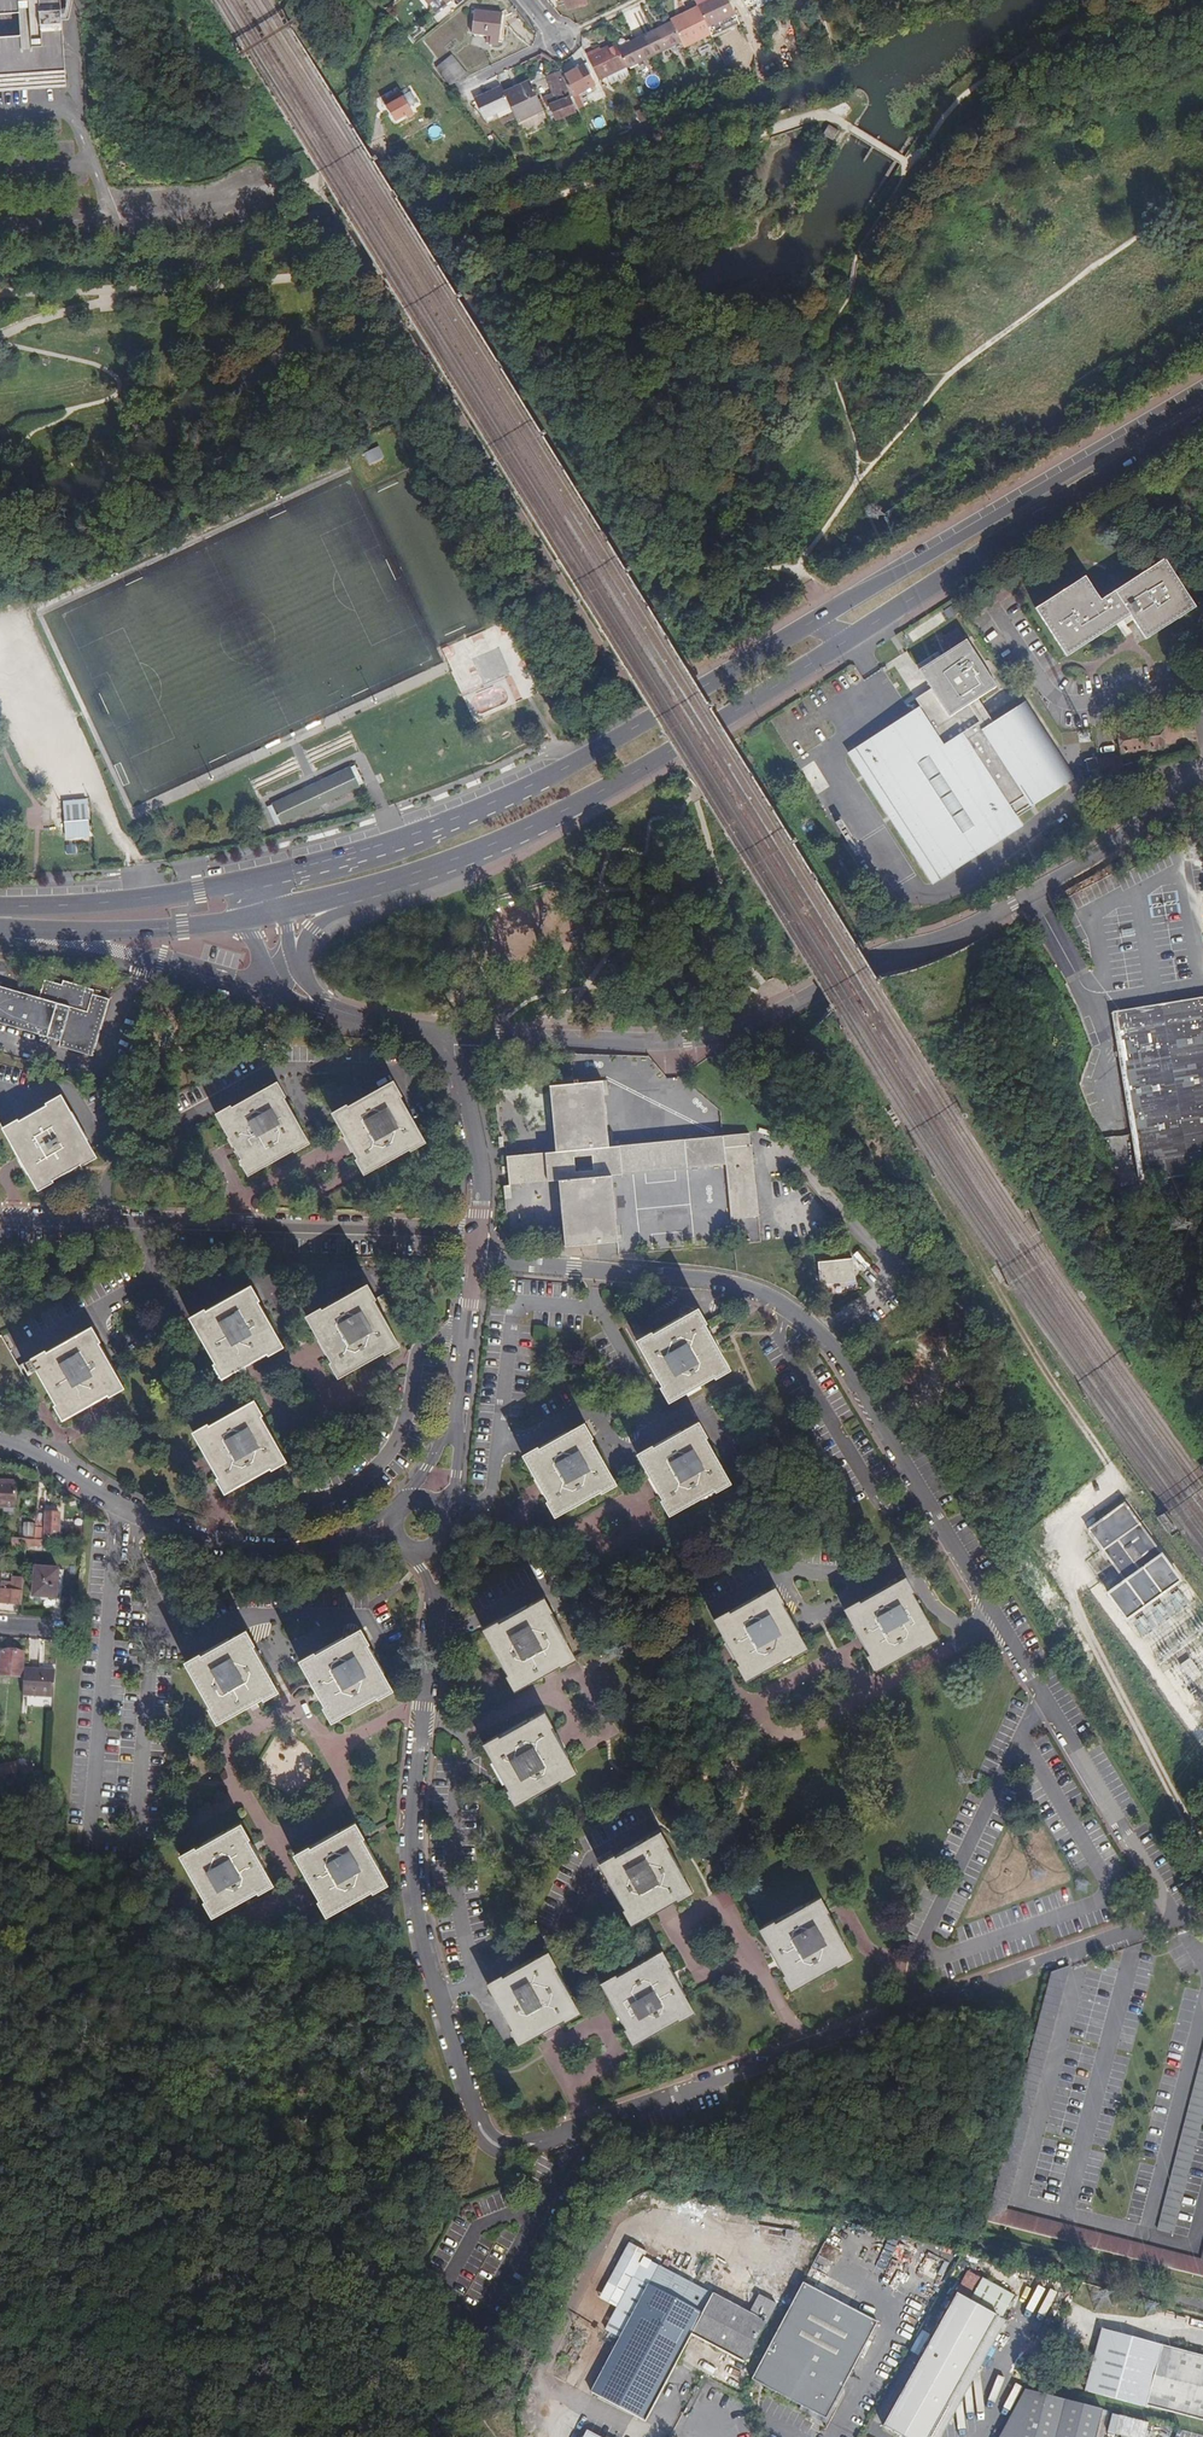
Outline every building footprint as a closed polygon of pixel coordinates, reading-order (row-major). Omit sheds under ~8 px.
[(65,88),(63,29),(60,0),(0,0),(0,92),(65,88)] [(567,11),(586,6),(585,0),(562,0),(562,1),(564,1),(567,11)] [(707,29),(733,17),(725,0),(713,0),(696,8),(697,10),(707,29)] [(673,26),(681,44),(684,49),(711,37),(707,29),(697,10),(687,15),(689,19),(673,26)] [(491,38),(490,46),(498,47),(501,15),(472,12),(469,35),(491,38)] [(643,39),(652,58),(681,44),(673,26),(673,25),(643,39)] [(404,27),(402,29),(413,43),(421,38),(417,32),(412,36),(404,27)] [(616,52),(625,70),(652,58),(643,39),(616,52)] [(585,57),(597,83),(625,70),(616,52),(613,47),(599,54),(598,51),(585,57)] [(441,66),(450,86),(468,77),(459,58),(441,66)] [(584,69),(562,79),(572,99),(594,88),(584,69)] [(550,106),(556,121),(574,113),(556,72),(545,77),(557,103),(550,106)] [(503,96),(508,107),(516,125),(543,113),(529,83),(503,96)] [(503,96),(499,89),(473,101),(482,120),(508,107),(503,96)] [(401,101),(386,110),(395,127),(412,118),(401,101)] [(841,134),(826,126),(820,136),(835,145),(841,134)] [(1166,627),(1194,608),(1162,561),(1101,602),(1084,577),(1035,610),(1066,657),(1129,616),(1146,640),(1166,627)] [(920,706),(847,753),(932,885),(1022,826),(1016,816),(1074,778),(1023,700),(991,721),(977,699),(995,687),(965,641),(920,670),(931,689),(916,699),(920,706)] [(1159,725),(1119,731),(1122,753),(1163,747),(1159,725)] [(1123,773),(1120,757),(1097,760),(1100,778),(1123,773)] [(1095,758),(1086,760),(1088,771),(1097,769),(1095,758)] [(360,787),(350,766),(272,803),(282,824),(360,787)] [(88,819),(90,819),(88,803),(88,798),(62,800),(64,821),(88,819)] [(65,841),(89,839),(88,819),(64,821),(65,841)] [(109,1000),(93,996),(94,991),(64,981),(62,986),(45,981),(38,999),(0,988),(0,1028),(11,1031),(15,1034),(91,1057),(109,1000)] [(1108,1009),(1110,1022),(1202,1011),(1202,997),(1108,1009)] [(1110,1022),(1129,1181),(1202,1171),(1202,1011),(1110,1022)] [(428,1146),(442,1137),(418,1094),(419,1091),(411,1077),(366,1100),(365,1100),(350,1107),(375,1153),(373,1154),(381,1168),(426,1144),(428,1146)] [(581,1083),(558,1084),(564,1150),(553,1152),(515,1155),(516,1165),(511,1166),(511,1173),(517,1173),(517,1183),(556,1180),(567,1179),(572,1244),(627,1239),(620,1173),(631,1172),(628,1144),(618,1145),(612,1080),(586,1082),(586,1078),(580,1078),(581,1083)] [(293,1153),(307,1145),(280,1098),(282,1096),(275,1084),(230,1110),(228,1108),(214,1116),(240,1162),(239,1163),(247,1177),(291,1152),(293,1153)] [(83,1163),(98,1155),(60,1095),(46,1103),(47,1104),(19,1122),(18,1120),(2,1129),(40,1188),(54,1180),(54,1178),(83,1162),(83,1163)] [(753,1177),(750,1144),(748,1144),(747,1133),(672,1140),(675,1168),(724,1164),(729,1218),(756,1215),(753,1177)] [(675,1168),(672,1140),(628,1144),(631,1172),(675,1168)] [(850,1258),(816,1262),(818,1284),(853,1281),(850,1258)] [(380,1293),(371,1277),(326,1303),(325,1301),(310,1309),(336,1355),(334,1356),(343,1371),(388,1345),(389,1347),(404,1339),(378,1294),(380,1293)] [(270,1350),(284,1342),(261,1298),(259,1295),(252,1282),(207,1306),(206,1305),(191,1313),(216,1360),(215,1361),(222,1374),(269,1349),(270,1350)] [(731,1370),(704,1324),(706,1323),(697,1307),(652,1333),(651,1330),(634,1340),(660,1385),(658,1386),(666,1402),(712,1375),(715,1379),(731,1370)] [(96,1328),(33,1360),(64,1422),(93,1407),(128,1390),(96,1328)] [(214,1476),(222,1491),(268,1467),(269,1469),(284,1461),(260,1415),(263,1413),(255,1398),(208,1423),(207,1421),(192,1429),(216,1475),(214,1476)] [(730,1475),(709,1436),(710,1435),(701,1419),(656,1445),(655,1442),(639,1451),(653,1477),(664,1497),(663,1498),(672,1513),(717,1488),(719,1490),(734,1481),(730,1475)] [(618,1480),(594,1440),(596,1438),(587,1423),(542,1448),(541,1446),(525,1455),(551,1500),(549,1502),(557,1517),(604,1491),(605,1493),(620,1484),(618,1480)] [(0,1482),(0,1507),(15,1508),(17,1483),(0,1482)] [(1179,1579),(1123,1503),(1087,1530),(1124,1580),(1106,1593),(1125,1619),(1179,1579)] [(44,1515),(37,1514),(36,1539),(43,1540),(44,1515)] [(59,1541),(80,1542),(81,1530),(75,1529),(75,1514),(61,1514),(59,1541)] [(1173,1529),(1161,1514),(1155,1518),(1167,1534),(1173,1529)] [(34,1523),(26,1523),(25,1535),(33,1535),(34,1523)] [(43,1540),(36,1539),(28,1539),(27,1546),(52,1548),(52,1541),(43,1540)] [(64,1569),(36,1566),(34,1596),(61,1598),(64,1569)] [(0,1603),(22,1605),(25,1576),(3,1574),(0,1603)] [(937,1640),(912,1593),(914,1592),(905,1577),(860,1602),(859,1600),(843,1609),(868,1655),(866,1656),(876,1671),(921,1646),(922,1648),(937,1640)] [(807,1649),(782,1603),(784,1603),(775,1587),(730,1612),(729,1610),(713,1618),(738,1664),(736,1665),(745,1680),(791,1655),(792,1658),(807,1649)] [(576,1658),(551,1613),(552,1612),(543,1597),(499,1622),(497,1620),(482,1629),(507,1675),(505,1675),(514,1690),(559,1665),(560,1667),(576,1658)] [(310,1648),(294,1657),(321,1703),(317,1705),(327,1721),(373,1695),(374,1697),(391,1687),(363,1641),(367,1639),(358,1624),(311,1651),(310,1648)] [(199,1651),(185,1659),(211,1705),(209,1706),(217,1719),(262,1694),(263,1696),(277,1688),(251,1643),(253,1642),(245,1628),(200,1653),(199,1651)] [(24,1653),(2,1651),(0,1675),(23,1677),(24,1653)] [(1180,1666),(1193,1681),(1200,1675),(1188,1660),(1180,1666)] [(23,1694),(53,1697),(54,1671),(24,1669),(23,1694)] [(576,1773),(551,1727),(553,1727),(544,1711),(499,1737),(498,1735),(482,1743),(508,1789),(505,1790),(515,1805),(560,1779),(561,1781),(576,1773)] [(18,1759),(0,1767),(0,1778),(18,1772),(17,1762),(18,1759)] [(25,1772),(26,1762),(17,1762),(18,1772),(25,1772)] [(29,1771),(35,1773),(35,1763),(26,1762),(25,1772),(29,1771)] [(308,1842),(294,1850),(320,1895),(318,1897),(326,1911),(371,1887),(371,1888),(387,1880),(361,1835),(362,1832),(354,1818),(311,1842),(308,1842)] [(194,1843),(180,1851),(204,1896),(204,1899),(211,1912),(258,1887),(259,1888),(273,1880),(248,1835),(249,1834),(241,1820),(195,1844),(194,1843)] [(693,1893),(667,1847),(669,1846),(660,1831),(615,1856),(614,1854),(598,1863),(623,1908),(621,1909),(630,1925),(676,1899),(678,1901),(693,1893)] [(852,1957),(827,1912),(829,1911),(820,1896),(775,1921),(774,1919),(758,1928),(784,1974),(782,1975),(790,1990),(836,1964),(837,1966),(852,1957)] [(694,2012),(669,1967),(671,1966),(662,1950),(617,1976),(615,1974),(599,1983),(625,2028),(623,2029),(632,2045),(678,2019),(679,2021),(694,2012)] [(580,2013),(554,1968),(556,1966),(548,1951),(503,1976),(502,1974),(486,1983),(511,2029),(509,2030),(518,2045),(563,2019),(565,2022),(580,2013)] [(1201,2259),(1009,2209),(1071,1969),(1052,1974),(988,2223),(1202,2277),(1202,2252),(1201,2259)] [(1157,2231),(1175,2236),(1202,2128),(1202,2057),(1157,2231)] [(907,2251),(872,2233),(866,2244),(900,2263),(907,2251)] [(764,2322),(765,2322),(750,2315),(693,2284),(683,2304),(659,2292),(669,2272),(659,2267),(651,2280),(624,2331),(623,2334),(677,2362),(692,2335),(744,2362),(764,2322)] [(683,2304),(693,2284),(669,2272),(659,2292),(683,2304)] [(624,2331),(651,2280),(636,2273),(610,2324),(624,2331)] [(1014,2297),(982,2279),(970,2301),(1002,2319),(1014,2297)] [(831,2416),(880,2323),(817,2289),(810,2286),(760,2379),(831,2416)] [(978,2351),(997,2317),(956,2294),(883,2426),(903,2436),(930,2436),(949,2403),(978,2351)] [(767,2324),(777,2305),(760,2297),(750,2315),(765,2322),(764,2322),(767,2324)] [(1006,2322),(997,2317),(978,2351),(949,2403),(930,2436),(941,2436),(1006,2322)] [(1085,2390),(1146,2406),(1162,2346),(1101,2330),(1085,2390)] [(645,2421),(677,2362),(623,2334),(592,2393),(645,2421)] [(1162,2346),(1146,2406),(1152,2408),(1202,2421),(1202,2356),(1162,2346)] [(1000,2436),(1058,2436),(1067,2401),(1025,2390),(1000,2436)] [(1067,2401),(1058,2436),(1102,2436),(1108,2411),(1067,2401)]
